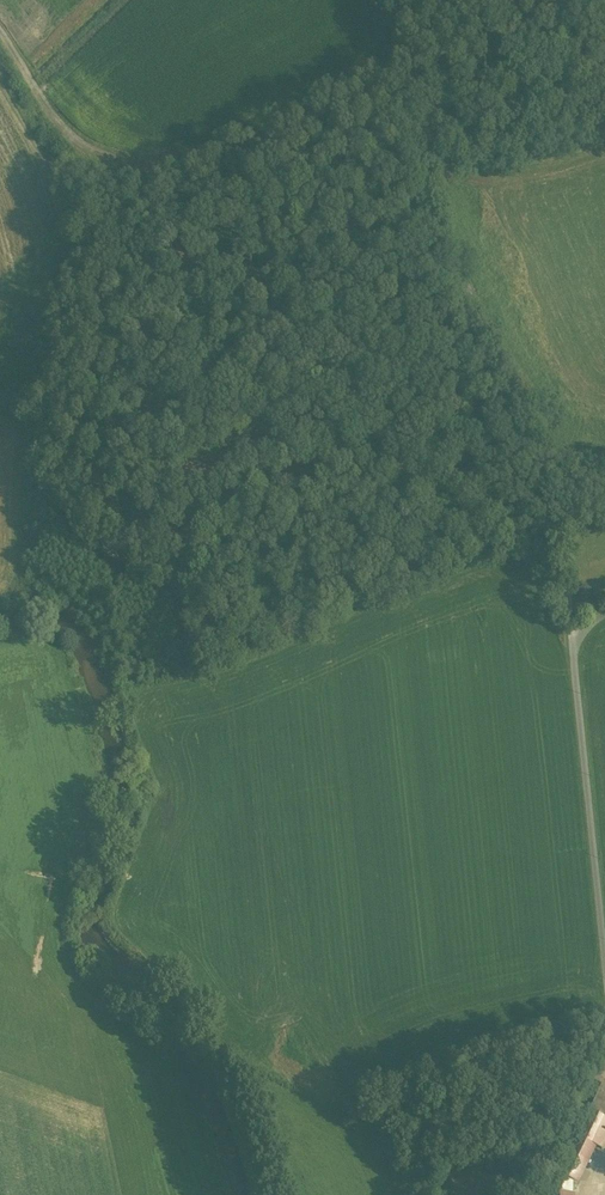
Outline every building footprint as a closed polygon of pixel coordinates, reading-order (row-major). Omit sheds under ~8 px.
[(557,1177),(578,1186),(595,1148),(602,1151),(604,1144),(604,1085),(603,1084),(589,1113),(587,1112),(557,1177)]
